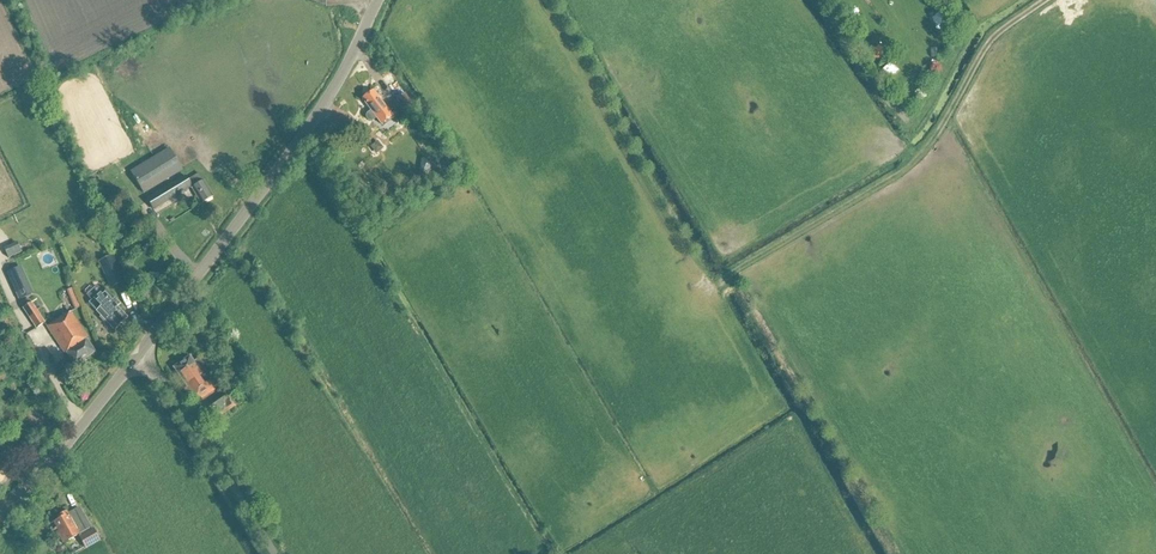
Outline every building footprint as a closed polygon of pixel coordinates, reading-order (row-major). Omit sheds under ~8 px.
[(375,117),(381,125),(392,117),(373,91),(362,99),(370,109),(366,112),(365,115),(365,117),(367,119),(369,120),(371,120),(375,117)] [(404,94),(390,105),(401,120),(416,109),(404,94)] [(144,194),(183,170),(170,148),(130,171),(144,194)] [(422,160),(420,171),(422,174),(433,167),(426,157),(422,160)] [(213,197),(199,175),(188,182),(185,177),(147,200),(153,210),(191,187),(201,204),(213,197)] [(367,189),(352,175),(344,183),(360,197),(367,189)] [(124,206),(133,200),(129,192),(120,197),(124,206)] [(22,241),(7,246),(11,257),(26,253),(22,241)] [(112,287),(122,283),(112,260),(102,265),(112,287)] [(19,300),(34,293),(21,266),(7,273),(19,300)] [(64,291),(69,303),(74,301),(77,307),(82,305),(76,287),(64,291)] [(114,331),(127,319),(108,298),(111,296),(105,289),(89,304),(101,317),(100,318),(104,323),(107,323),(114,331)] [(36,329),(45,323),(31,303),(22,309),(36,329)] [(88,339),(70,313),(62,318),(62,317),(46,327),(64,355),(66,353),(75,366),(95,353),(86,340),(88,339)] [(190,357),(173,368),(187,388),(184,389),(193,402),(216,386),(206,373),(204,375),(202,373),(190,357)] [(217,401),(208,407),(216,418),(233,406),(226,395),(217,401)] [(56,532),(63,543),(79,534),(80,536),(91,529),(80,509),(69,516),(67,512),(57,517),(59,519),(54,522),(58,531),(56,532)] [(100,540),(93,528),(91,529),(80,536),(78,536),(85,549),(100,540)]
